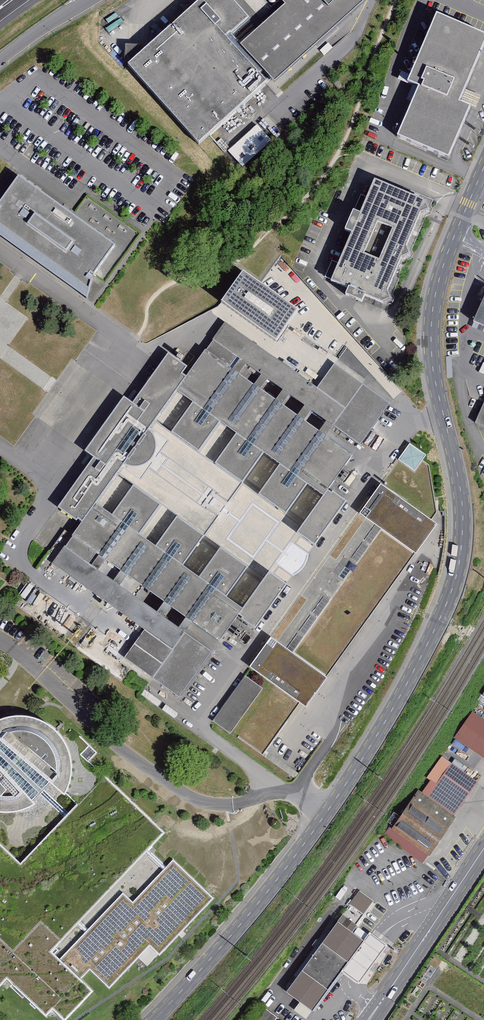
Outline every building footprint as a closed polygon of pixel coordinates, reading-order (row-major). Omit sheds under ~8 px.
[(127,65),(200,145),(267,84),(228,39),(250,20),(232,0),(199,0),(127,65)] [(240,42),(274,80),(363,0),(280,0),(284,4),(240,42)] [(401,139),(451,160),(457,146),(472,111),(461,107),(483,53),(483,37),(438,18),(409,85),(422,91),(401,139)] [(257,124),(229,152),(244,167),(272,139),(257,124)] [(87,300),(94,275),(105,284),(140,235),(83,194),(70,212),(19,175),(0,201),(0,237),(87,300)] [(430,211),(426,203),(377,181),(361,215),(354,212),(345,231),(354,235),(333,282),(384,304),(394,300),(389,291),(402,259),(412,255),(409,246),(422,214),(430,211)] [(224,303),(293,342),(314,305),(254,272),(248,282),(239,277),(224,303)] [(472,322),(483,327),(483,294),(472,322)] [(176,392),(192,403),(171,433),(200,453),(219,423),(237,435),(216,464),(243,484),(264,454),(280,465),(260,495),(287,515),(308,486),(325,497),(299,534),(315,546),(347,502),(330,490),(354,457),(327,438),(334,429),(360,446),(388,406),(363,385),(335,365),(317,387),(224,324),(189,370),(176,392)] [(95,459),(59,508),(79,523),(189,370),(167,355),(132,403),(123,397),(84,451),(95,459)] [(52,392),(46,404),(53,407),(54,404),(64,410),(69,401),(52,392)] [(474,424),(483,428),(483,401),(474,424)] [(212,439),(203,451),(215,459),(223,447),(212,439)] [(426,456),(409,445),(381,487),(431,523),(436,515),(428,466),(422,462),(426,456)] [(79,523),(51,565),(144,630),(123,660),(180,700),(213,652),(187,635),(193,625),(220,643),(238,618),(258,631),(288,585),(269,572),(245,611),(228,599),(248,568),(221,548),(201,577),(185,567),(205,538),(177,517),(156,548),(141,538),(162,507),(133,486),(112,516),(95,505),(79,523)] [(212,723),(261,757),(299,704),(307,709),(328,679),(322,675),(409,552),(418,557),(437,528),(431,523),(381,487),(358,517),(364,521),(276,642),(271,638),(251,667),(262,674),(256,684),(245,676),(212,723)] [(472,713),(452,740),(483,760),(483,722),(472,713)] [(36,806),(33,802),(50,784),(65,797),(71,783),(71,765),(64,741),(44,724),(22,718),(2,721),(0,722),(0,814),(5,815),(21,812),(36,806)] [(430,782),(421,794),(453,818),(477,784),(450,766),(435,786),(430,782)] [(0,849),(0,988),(7,981),(46,1019),(53,1011),(62,1019),(69,1019),(93,994),(81,982),(90,972),(110,991),(149,947),(160,958),(213,901),(172,862),(165,870),(146,853),(164,834),(104,778),(20,868),(0,849)] [(421,794),(417,791),(391,832),(430,859),(455,820),(453,818),(421,794)] [(338,923),(338,924),(287,994),(312,1013),(364,943),(352,935),(373,903),(359,892),(338,923)] [(257,1019),(274,1019),(276,1016),(265,1008),(257,1019)]
